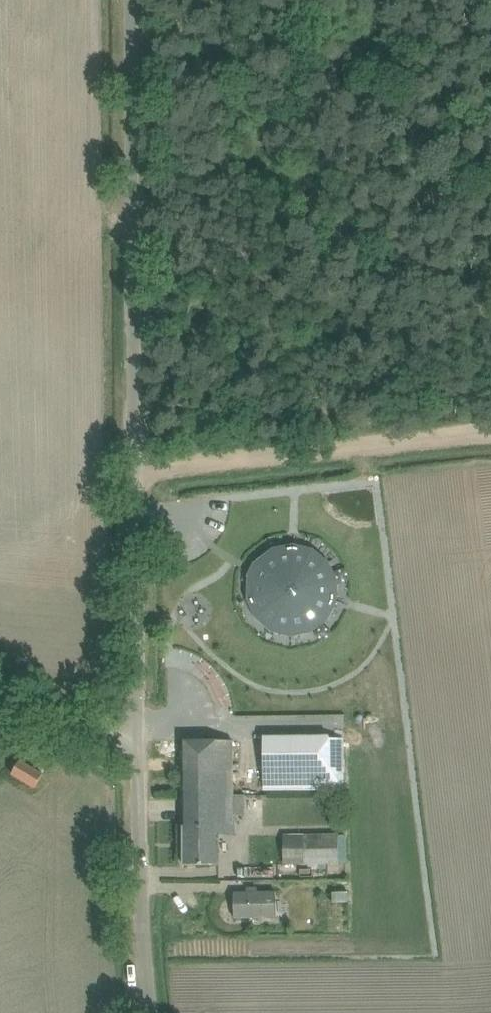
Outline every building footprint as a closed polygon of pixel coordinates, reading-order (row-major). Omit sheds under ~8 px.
[(277,555),(263,569),(257,586),(258,605),(271,623),(285,631),(304,634),(321,629),(335,615),(341,598),(340,580),(330,563),(311,550),(293,549),(277,555)] [(344,791),(343,718),(319,718),(319,741),(262,741),(263,792),(344,791)] [(234,795),(233,740),(183,741),(183,795),(234,795)] [(12,774),(35,788),(43,774),(20,761),(12,774)] [(234,795),(183,795),(184,865),(219,865),(218,833),(234,833),(234,795)] [(305,836),(283,836),(283,864),(340,864),(340,836),(305,836)] [(234,893),(234,918),(277,917),(276,892),(234,893)]
